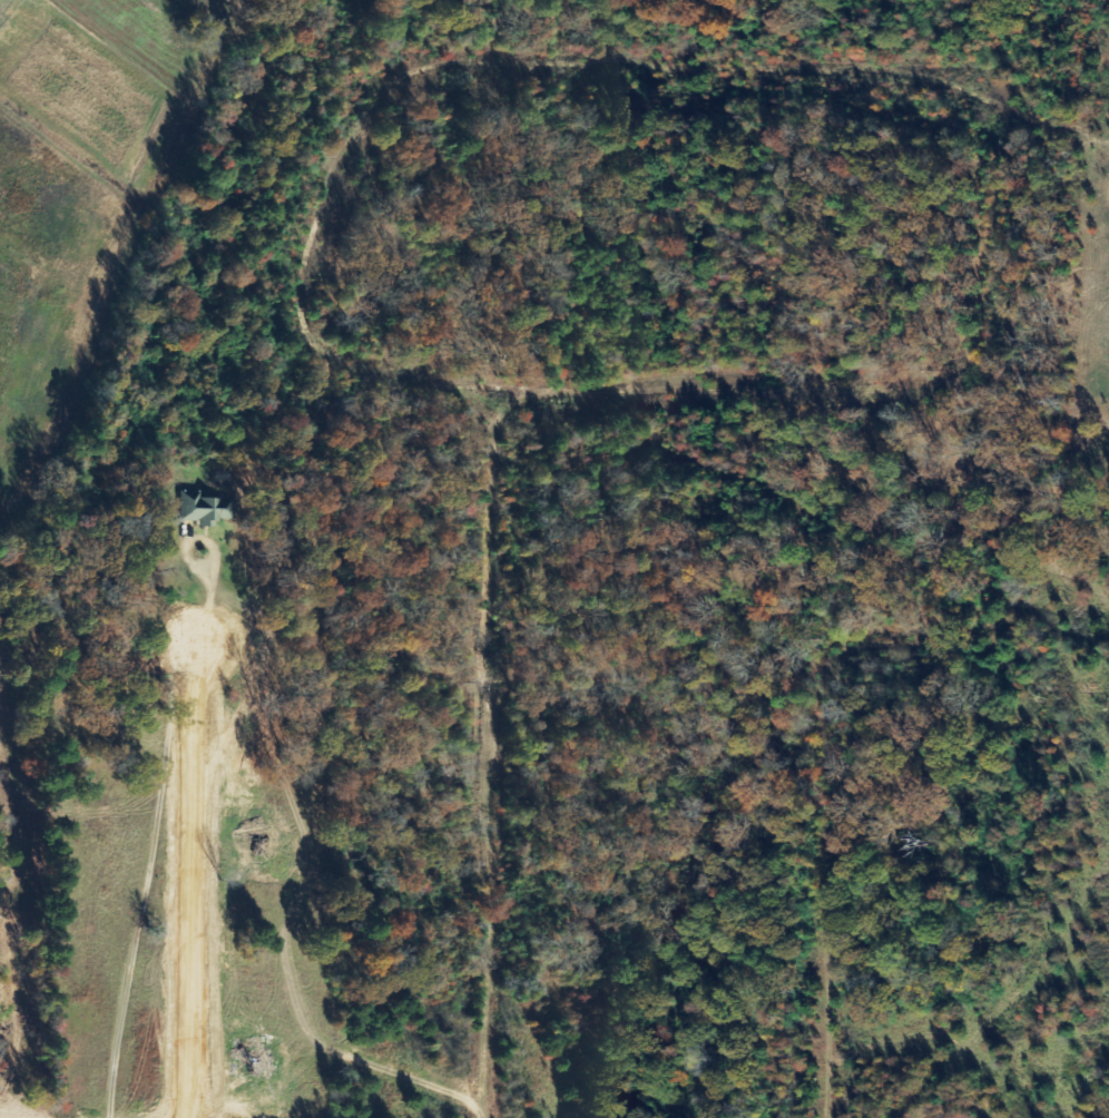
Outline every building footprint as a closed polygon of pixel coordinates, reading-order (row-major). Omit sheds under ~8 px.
[(181,521),(200,521),(200,526),(218,527),(218,519),(233,520),(234,499),(202,498),(202,492),(182,491),(181,521)]
